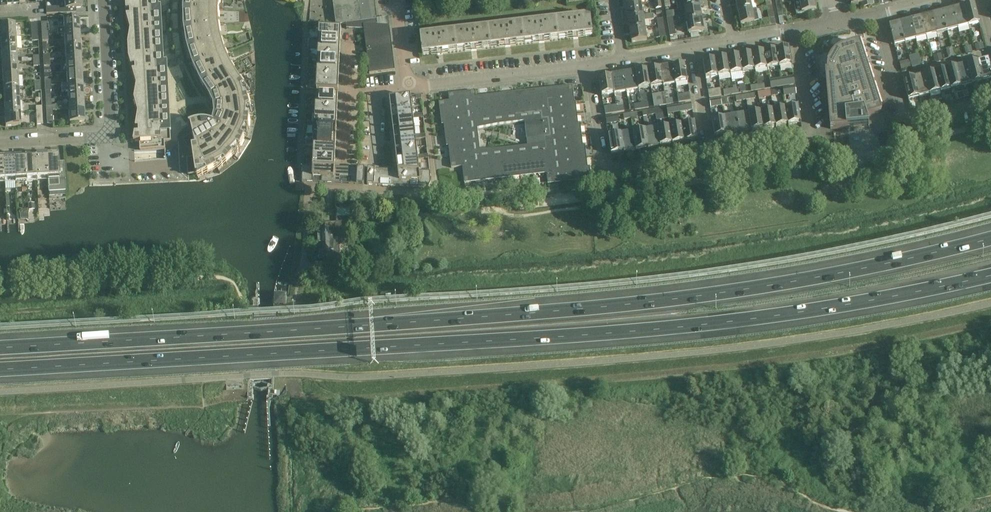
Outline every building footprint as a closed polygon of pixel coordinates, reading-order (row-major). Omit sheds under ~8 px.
[(81,0),(65,0),(65,9),(82,8),(81,0)] [(127,16),(130,30),(128,44),(129,57),(137,85),(134,99),(138,113),(133,141),(140,141),(140,151),(165,150),(165,142),(171,142),(167,63),(164,63),(161,8),(159,8),(158,0),(126,0),(127,16)] [(187,159),(188,174),(196,174),(196,175),(197,174),(197,177),(197,178),(217,168),(218,170),(218,171),(233,155),(235,157),(236,158),(244,138),(247,139),(248,139),(249,117),(252,118),(253,118),(247,97),(250,96),(251,96),(240,80),(238,77),(231,66),(225,53),(221,39),(219,25),(218,11),(219,0),(185,0),(184,9),(185,28),(188,46),(193,64),(200,81),(210,98),(214,106),(215,115),(213,124),(211,123),(209,123),(207,122),(205,122),(203,122),(201,122),(198,122),(195,123),(193,123),(190,124),(189,125),(189,126),(191,125),(193,136),(186,140),(191,147),(192,147),(192,149),(193,158),(187,159)] [(336,25),(346,24),(346,29),(364,30),(369,74),(395,71),(389,27),(377,26),(374,0),(333,0),(336,25)] [(685,9),(700,7),(699,0),(683,0),(685,9)] [(738,13),(752,10),(750,0),(742,0),(735,2),(738,13)] [(814,0),(804,0),(800,1),(794,2),(796,14),(816,10),(814,0)] [(852,5),(860,3),(861,8),(873,6),(872,0),(851,0),(852,5)] [(643,16),(642,4),(626,7),(628,18),(643,16)] [(784,16),(782,4),(776,5),(778,18),(784,16)] [(974,4),(963,7),(968,26),(979,23),(974,4)] [(775,18),(772,6),(766,7),(769,19),(775,18)] [(685,9),(687,21),(702,19),(700,7),(685,9)] [(963,7),(953,9),(958,29),(968,26),(963,7)] [(942,12),(947,32),(958,29),(953,9),(942,12)] [(756,10),(752,10),(738,13),(740,25),(754,22),(758,21),(756,10)] [(942,12),(932,15),(937,34),(947,32),(942,12)] [(921,17),(926,37),(937,34),(932,15),(921,17)] [(64,28),(57,29),(58,35),(64,35),(79,34),(79,21),(78,21),(78,16),(63,17),(64,28)] [(592,35),(590,16),(420,36),(422,55),(592,35)] [(643,16),(628,18),(630,30),(645,28),(643,16)] [(921,17),(911,20),(916,40),(926,37),(921,17)] [(704,31),(702,19),(687,21),(688,34),(704,31)] [(900,23),(905,42),(916,40),(911,20),(900,23)] [(894,45),(905,42),(900,23),(889,26),(894,45)] [(0,39),(15,38),(14,25),(0,26),(0,35),(0,39)] [(666,37),(664,25),(658,26),(660,38),(666,37)] [(319,28),(318,39),(340,40),(341,29),(319,28)] [(647,40),(645,28),(630,30),(632,43),(647,40)] [(64,35),(65,47),(80,47),(79,34),(64,35)] [(0,39),(1,51),(16,50),(15,38),(0,39)] [(318,39),(318,49),(340,50),(340,40),(318,39)] [(828,63),(828,65),(828,68),(827,70),(827,72),(825,73),(830,129),(869,126),(866,118),(882,113),(862,51),(859,43),(845,48),(841,49),(839,50),(838,51),(836,52),(835,53),(834,54),(833,55),(832,56),(831,58),(830,59),(829,61),(828,63)] [(984,50),(983,43),(974,45),(976,52),(984,50)] [(973,53),(971,46),(964,48),(965,55),(973,53)] [(81,59),(80,47),(65,47),(66,60),(81,59)] [(789,48),(777,50),(779,67),(792,65),(789,48)] [(951,48),(945,49),(948,59),(953,58),(954,57),(951,48)] [(339,60),(340,50),(318,49),(317,59),(339,60)] [(1,51),(2,64),(17,63),(16,50),(1,51)] [(777,50),(764,52),(767,69),(779,67),(777,50)] [(752,54),(755,71),(767,69),(764,52),(752,54)] [(752,54),(740,56),(743,73),(755,71),(752,54)] [(943,60),(941,54),(933,56),(934,62),(943,60)] [(740,56),(728,57),(730,75),(743,73),(740,56)] [(728,57),(715,59),(718,77),(730,75),(728,57)] [(933,63),(931,57),(924,58),(926,65),(933,63)] [(66,60),(66,72),(81,72),(81,59),(66,60)] [(317,59),(317,69),(339,70),(339,60),(317,59)] [(706,79),(718,77),(715,59),(703,62),(706,79)] [(978,62),(983,81),(990,79),(990,68),(989,59),(978,62)] [(911,68),(909,62),(900,64),(901,70),(911,68)] [(978,62),(967,64),(972,84),(983,81),(978,62)] [(2,64),(2,76),(17,75),(17,63),(2,64)] [(952,68),(946,70),(951,89),(962,87),(957,67),(956,63),(951,64),(952,68)] [(673,66),(672,66),(675,84),(688,82),(685,64),(684,64),(685,65),(673,67),(673,66)] [(967,64),(957,67),(962,87),(972,84),(967,64)] [(661,68),(660,68),(663,86),(675,84),(672,66),(672,67),(661,69),(661,68)] [(648,70),(651,88),(663,86),(660,68),(660,69),(648,71),(648,70)] [(930,74),(925,75),(930,95),(940,92),(935,72),(934,68),(929,70),(930,74)] [(317,69),(317,80),(339,81),(339,70),(317,69)] [(639,90),(651,88),(648,70),(648,71),(636,73),(636,72),(639,90)] [(946,70),(935,72),(940,92),(951,89),(946,70)] [(81,72),(66,72),(67,85),(82,84),(81,72)] [(624,74),(623,74),(626,92),(639,90),(636,72),(635,72),(636,73),(624,75),(624,74)] [(611,76),(614,94),(626,92),(623,74),(623,75),(612,77),(612,76),(611,76)] [(910,79),(904,81),(909,100),(919,97),(914,78),(913,74),(909,75),(910,79)] [(18,88),(17,75),(2,76),(3,89),(18,88)] [(925,75),(914,78),(919,97),(930,95),(925,75)] [(602,96),(614,94),(611,76),(611,77),(599,79),(599,78),(602,96)] [(793,78),(781,80),(782,87),(794,85),(793,78)] [(338,91),(339,81),(317,80),(316,90),(338,91)] [(67,85),(61,85),(61,92),(67,92),(68,99),(83,98),(82,84),(67,85)] [(583,149),(581,128),(579,128),(576,109),(575,109),(572,86),(555,88),(555,90),(545,91),(544,89),(538,90),(538,92),(532,93),(532,91),(525,91),(526,94),(519,94),(519,92),(513,93),(513,95),(507,96),(506,94),(500,94),(501,97),(494,98),(494,95),(488,96),(488,98),(481,99),(481,97),(476,97),(475,91),(448,94),(449,102),(439,103),(441,122),(444,122),(446,143),(448,143),(451,168),(462,167),(464,184),(546,174),(547,185),(591,180),(590,167),(588,167),(585,149),(583,149)] [(795,94),(794,87),(783,89),(784,96),(795,94)] [(3,89),(4,101),(19,100),(18,88),(3,89)] [(721,96),(720,89),(708,91),(710,98),(721,96)] [(682,95),(682,92),(677,93),(679,103),(690,102),(689,94),(682,95)] [(316,95),(315,106),(337,107),(338,96),(316,95)] [(665,96),(658,97),(659,107),(666,105),(666,100),(665,96)] [(391,110),(412,108),(411,97),(389,99),(391,110)] [(68,105),(64,105),(65,111),(68,110),(84,110),(83,98),(68,99),(68,105)] [(711,108),(723,106),(722,99),(710,101),(711,108)] [(20,113),(19,100),(4,101),(5,114),(20,113)] [(690,104),(679,106),(680,111),(680,113),(691,111),(690,104)] [(315,106),(315,116),(337,117),(337,107),(315,106)] [(616,106),(604,108),(605,115),(618,113),(617,107),(616,106)] [(673,107),(667,108),(667,109),(667,113),(668,115),(674,114),(680,113),(680,111),(679,106),(673,107)] [(798,106),(786,108),(788,126),(801,124),(798,106)] [(413,120),(418,119),(418,115),(413,116),(412,108),(391,110),(392,120),(413,118),(413,120)] [(776,128),(788,126),(786,108),(773,110),(776,128)] [(84,110),(68,110),(69,123),(84,122),(84,110)] [(773,110),(761,112),(764,130),(776,128),(773,110)] [(749,114),(752,132),(764,130),(761,112),(749,114)] [(20,126),(20,113),(5,114),(5,127),(20,126)] [(749,114),(737,116),(739,134),(752,132),(749,114)] [(314,126),(336,127),(337,117),(315,116),(314,126)] [(619,123),(618,116),(606,118),(607,125),(619,123)] [(725,118),(728,135),(739,134),(737,116),(725,118)] [(392,120),(393,130),(414,128),(413,120),(413,118),(392,120)] [(715,137),(728,135),(725,118),(712,120),(715,137)] [(695,123),(682,125),(685,143),(685,142),(697,140),(697,141),(695,123)] [(682,125),(670,127),(673,145),(673,144),(684,142),(685,143),(682,125)] [(314,126),(314,136),(336,137),(336,127),(314,126)] [(670,127),(658,129),(660,147),(661,146),(672,144),(672,145),(673,145),(670,127)] [(415,138),(416,140),(421,139),(420,135),(415,136),(414,128),(393,130),(394,141),(415,138)] [(620,131),(621,135),(623,153),(624,152),(635,150),(636,151),(636,150),(633,133),(632,129),(620,131)] [(658,129),(645,131),(648,149),(648,148),(660,146),(660,147),(658,129)] [(645,131),(633,133),(636,150),(648,148),(648,149),(645,131)] [(623,153),(621,135),(608,137),(611,155),(612,154),(623,152),(623,153)] [(313,147),(335,147),(336,137),(314,136),(313,147)] [(417,148),(416,140),(415,138),(394,141),(395,151),(417,148)] [(313,147),(313,157),(335,158),(335,147),(313,147)] [(418,156),(417,148),(395,151),(397,161),(418,158),(418,160),(423,160),(423,156),(418,156)] [(57,154),(46,155),(46,157),(47,178),(48,181),(48,192),(65,191),(64,176),(63,164),(58,165),(58,161),(57,157),(57,154)] [(36,155),(25,156),(25,159),(26,182),(37,181),(37,178),(36,158),(36,155)] [(46,155),(36,155),(36,158),(37,178),(47,178),(46,157),(46,155)] [(25,156),(14,157),(14,159),(15,182),(18,182),(23,182),(26,182),(25,159),(25,156)] [(14,157),(3,157),(3,160),(4,180),(4,183),(5,182),(5,190),(15,189),(15,182),(14,159),(14,157)] [(313,157),(312,166),(312,167),(335,168),(335,167),(335,158),(313,157)] [(419,171),(418,160),(418,158),(397,161),(398,170),(398,171),(419,172),(419,171)] [(338,173),(338,167),(335,167),(335,168),(312,167),(312,166),(302,166),(302,182),(333,183),(334,173),(338,173)] [(365,169),(338,167),(338,173),(334,173),(333,183),(364,185),(365,169)] [(394,176),(394,170),(368,169),(367,185),(397,186),(398,176),(394,176)] [(398,170),(394,170),(394,176),(398,176),(397,186),(424,188),(425,188),(426,187),(427,187),(428,187),(429,185),(430,185),(430,184),(430,183),(431,182),(431,181),(431,179),(430,172),(419,171),(419,172),(398,171),(398,170)] [(359,209),(335,208),(336,217),(359,215),(359,209)] [(325,231),(318,231),(319,246),(339,245),(347,245),(342,237),(342,223),(325,223),(325,231)] [(339,245),(319,246),(320,261),(322,261),(322,266),(340,266),(339,252),(339,245)] [(363,271),(363,262),(342,264),(343,272),(363,271)] [(275,301),(275,305),(277,305),(284,305),(284,296),(278,296),(275,296),(275,300),(275,301)]
